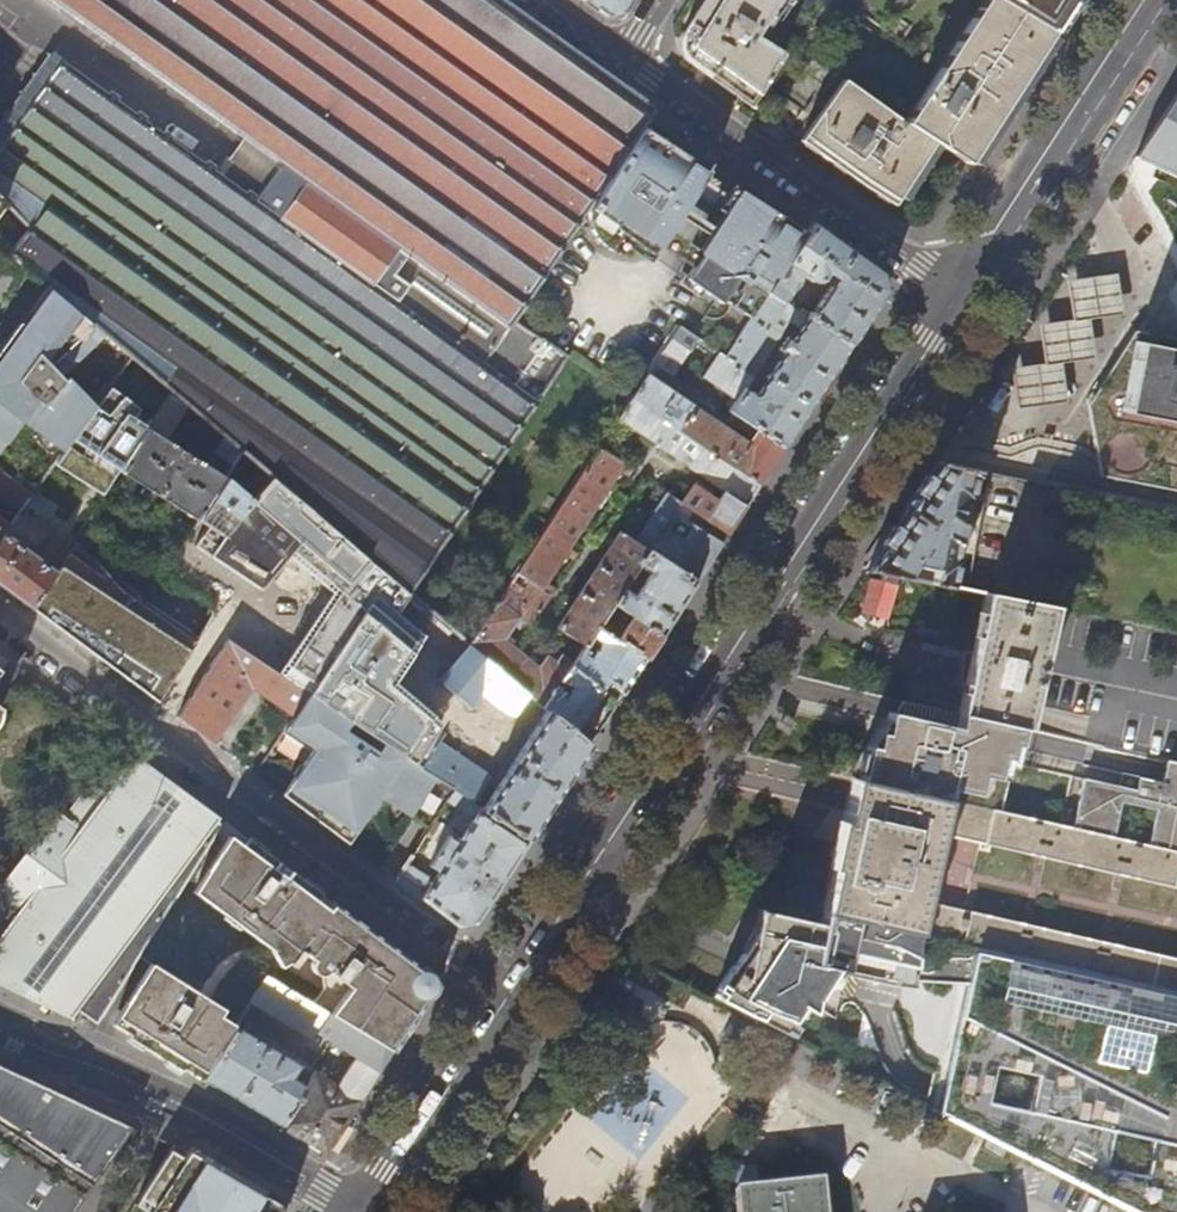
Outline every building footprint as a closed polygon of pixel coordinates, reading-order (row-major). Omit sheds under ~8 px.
[(47,285),(104,333),(130,356),(152,374),(243,452),(408,591),(535,402),(513,386),(534,355),(539,357),(547,345),(514,322),(588,209),(647,120),(654,109),(533,22),(503,0),(52,0),(305,182),(288,203),(279,216),(64,61),(55,72),(42,90),(28,110),(12,131),(0,148),(0,199),(4,203),(29,229),(8,252),(47,285)] [(606,16),(624,13),(628,6),(632,0),(583,0),(606,16)] [(694,16),(681,38),(680,44),(680,49),(682,54),(685,59),(692,65),(747,103),(755,92),(757,93),(781,54),(758,39),(766,24),(768,25),(784,0),(704,0),(694,16)] [(1052,32),(997,0),(984,0),(904,123),(843,79),(800,140),(848,173),(894,205),(935,143),(967,163),(1009,97),(1052,32)] [(1052,32),(1073,0),(997,0),(1052,32)] [(784,98),(802,111),(832,70),(813,57),(784,98)] [(1161,118),(1136,156),(1176,175),(1176,93),(1161,118)] [(704,181),(710,173),(704,169),(708,164),(647,120),(588,209),(590,210),(589,213),(589,222),(592,232),(597,239),(601,242),(609,246),(620,231),(635,241),(647,249),(652,242),(657,246),(666,233),(678,217),(684,208),(704,181)] [(719,212),(734,191),(710,173),(704,181),(718,192),(709,205),(719,212)] [(766,294),(807,234),(744,189),(740,195),(734,191),(719,212),(710,226),(704,234),(693,251),(698,255),(689,267),(683,276),(715,298),(748,320),(766,294)] [(710,226),(684,208),(678,217),(704,234),(710,226)] [(807,234),(766,294),(781,303),(800,274),(807,278),(811,279),(814,279),(819,276),(829,282),(806,319),(849,346),(866,318),(885,290),(882,272),(848,248),(814,223),(807,234)] [(626,246),(635,241),(620,231),(609,246),(613,247),(617,247),(626,246)] [(693,251),(666,233),(657,246),(689,267),(698,255),(693,251)] [(1119,313),(1113,274),(1065,283),(1070,322),(1085,319),(1119,313)] [(715,298),(683,276),(681,275),(677,281),(711,304),(715,298)] [(104,333),(47,285),(0,349),(0,451),(22,422),(61,451),(67,443),(94,405),(71,389),(68,393),(63,390),(104,333)] [(806,319),(781,303),(766,294),(748,320),(723,358),(750,376),(752,377),(789,321),(800,328),(757,394),(744,386),(736,399),(729,410),(742,419),(784,447),(816,397),(849,346),(806,319)] [(1090,356),(1085,319),(1070,322),(1037,328),(1042,366),(1057,363),(1090,356)] [(672,378),(696,340),(678,329),(654,366),(672,378)] [(1176,487),(1176,350),(1132,341),(1093,405),(1102,472),(1176,487)] [(566,356),(557,351),(536,384),(544,389),(566,356)] [(750,376),(723,358),(716,353),(701,376),(736,399),(744,386),(750,376)] [(152,374),(130,356),(94,405),(67,443),(61,451),(30,493),(19,509),(8,524),(0,535),(0,585),(1,586),(32,609),(56,571),(22,547),(26,542),(36,550),(152,374)] [(1009,372),(1015,410),(1063,400),(1057,363),(1042,366),(1009,372)] [(646,378),(618,421),(723,491),(718,502),(692,484),(680,503),(711,524),(727,534),(740,515),(767,472),(784,447),(742,419),(738,426),(752,435),(747,442),(646,378)] [(198,521),(227,477),(147,428),(119,471),(198,521)] [(599,450),(472,645),(531,696),(546,708),(556,692),(563,681),(572,668),(574,664),(563,657),(558,664),(550,659),(545,666),(507,641),(516,627),(522,630),(526,625),(530,628),(554,591),(545,585),(568,549),(577,555),(582,548),(573,542),(619,472),(628,477),(631,471),(599,450)] [(243,452),(227,477),(198,521),(171,563),(165,572),(183,583),(213,602),(217,618),(252,568),(246,497),(295,533),(281,557),(360,608),(363,603),(409,633),(406,638),(428,652),(431,647),(451,659),(432,687),(452,710),(468,721),(483,698),(517,717),(531,696),(472,645),(408,591),(243,452)] [(867,570),(953,587),(959,559),(956,558),(967,501),(970,502),(976,471),(936,463),(901,517),(867,570)] [(30,493),(0,471),(0,495),(19,509),(30,493)] [(648,552),(680,503),(656,487),(651,496),(660,502),(636,539),(620,529),(559,627),(587,645),(591,639),(597,629),(613,605),(631,576),(639,565),(647,552),(648,552)] [(706,532),(711,524),(680,503),(648,552),(696,582),(709,562),(722,543),(706,532)] [(56,571),(32,609),(64,633),(126,679),(158,702),(202,639),(143,605),(76,541),(56,571)] [(696,582),(648,552),(647,552),(639,565),(650,572),(642,583),(631,576),(613,605),(661,636),(677,612),(696,582)] [(171,563),(169,561),(157,580),(174,594),(183,583),(165,572),(171,563)] [(228,639),(309,693),(456,792),(473,803),(488,779),(441,746),(443,742),(439,735),(418,721),(420,717),(333,659),(344,640),(313,620),(310,626),(259,591),(228,639)] [(970,665),(960,713),(1020,727),(1028,728),(1054,607),(986,594),(970,665)] [(661,636),(613,605),(597,629),(646,659),(653,649),(661,636)] [(646,659),(597,629),(591,639),(601,646),(590,663),(586,660),(589,655),(583,652),(574,664),(572,668),(602,692),(608,683),(623,694),(634,679),(646,659)] [(294,716),(309,693),(228,639),(177,717),(218,747),(221,744),(216,739),(251,688),(294,716)] [(602,692),(572,668),(563,681),(575,689),(565,704),(559,700),(562,695),(556,692),(546,708),(549,711),(574,732),(602,692)] [(456,792),(309,693),(294,716),(282,733),(303,748),(296,758),(303,763),(282,794),(327,828),(346,842),(368,811),(374,815),(385,800),(430,830),(449,802),(456,792)] [(590,746),(574,732),(549,711),(485,811),(529,840),(560,793),(590,746)] [(1001,811),(1012,763),(998,760),(999,757),(1007,759),(1011,744),(1016,745),(1020,727),(960,713),(958,713),(954,728),(887,712),(882,733),(876,732),(872,748),(864,746),(862,755),(857,778),(1001,811)] [(226,820),(162,773),(135,754),(110,788),(82,827),(65,816),(56,809),(0,887),(0,902),(2,903),(17,914),(0,937),(0,985),(54,1010),(72,1018),(79,1011),(98,1024),(226,820)] [(1167,760),(1163,782),(1142,777),(1128,840),(1176,851),(1176,762),(1167,760)] [(1128,840),(1142,777),(1121,773),(1118,785),(1084,778),(1072,827),(1128,840)] [(82,827),(110,788),(94,776),(65,816),(82,827)] [(839,840),(823,912),(948,941),(1176,994),(1176,959),(971,911),(970,912),(925,902),(941,833),(985,843),(985,845),(1176,888),(1176,851),(1128,840),(1072,827),(1001,811),(857,778),(854,777),(839,840)] [(473,803),(456,792),(449,802),(475,819),(462,838),(454,832),(430,866),(439,871),(431,884),(406,865),(396,879),(458,925),(475,923),(503,880),(529,840),(485,811),(473,803)] [(270,854),(246,836),(241,844),(257,854),(258,855),(261,853),(264,853),(270,854)] [(300,884),(300,881),(300,879),(299,875),(270,854),(264,853),(261,853),(258,855),(257,854),(241,844),(235,839),(222,844),(194,890),(258,940),(279,914),(273,910),(279,903),(284,906),(300,886),(300,884)] [(325,912),(327,909),(329,908),(331,908),(334,907),(337,907),(341,907),(326,896),(299,875),(300,879),(300,881),(300,884),(300,886),(284,906),(279,903),(273,910),(279,914),(258,940),(287,962),(307,936),(312,940),(319,932),(314,928),(325,912)] [(823,912),(762,898),(731,945),(701,988),(709,992),(739,1008),(759,1018),(804,1041),(822,1010),(844,1022),(851,974),(926,983),(954,984),(955,977),(941,973),(948,941),(823,912)] [(17,914),(2,903),(0,905),(0,937),(17,914)] [(392,1052),(420,1008),(431,991),(425,972),(383,940),(341,907),(337,907),(334,907),(331,908),(329,908),(327,909),(325,912),(314,928),(319,932),(312,940),(307,936),(287,962),(292,966),(302,952),(312,959),(310,962),(310,966),(311,969),(313,972),(315,974),(320,975),(322,989),(312,1005),(392,1052)] [(948,941),(941,973),(955,977),(954,984),(967,985),(1004,981),(1005,978),(1035,985),(1015,1089),(1079,1102),(1096,1019),(1176,1038),(1176,994),(948,941)] [(119,1026),(156,966),(151,962),(113,1022),(119,1026)] [(219,1017),(223,1009),(156,966),(119,1026),(144,1041),(147,1035),(171,1049),(167,1056),(203,1078),(234,1027),(219,1017)] [(300,1137),(326,1153),(354,1110),(392,1052),(312,1005),(265,976),(251,999),(313,1035),(315,1031),(356,1057),(337,1087),(313,1072),(304,1087),(293,1081),(301,1068),(296,1065),(296,1064),(234,1027),(203,1078),(202,1079),(235,1098),(300,1137)] [(724,1039),(744,1049),(759,1018),(739,1008),(724,1039)] [(719,1037),(655,1024),(637,1110),(609,1104),(602,1138),(645,1147),(641,1165),(664,1169),(669,1147),(704,1154),(719,1077),(711,1075),(719,1037)] [(171,1049),(147,1035),(144,1041),(152,1047),(167,1056),(171,1049)] [(67,1168),(93,1184),(132,1127),(0,1066),(0,1211),(37,1211),(49,1193),(67,1168)] [(1176,1166),(1176,1097),(1161,1162),(1176,1166)] [(1008,1146),(990,1137),(983,1151),(1001,1160),(1008,1146)] [(174,1175),(185,1159),(170,1150),(159,1166),(174,1175)] [(280,1205),(235,1178),(190,1151),(185,1159),(174,1175),(159,1166),(134,1204),(147,1211),(281,1211),(280,1205)] [(75,1211),(93,1184),(67,1168),(49,1193),(75,1211)] [(737,1211),(826,1211),(823,1180),(735,1190),(737,1211)] [(75,1211),(49,1193),(37,1211),(74,1211),(75,1211)]
